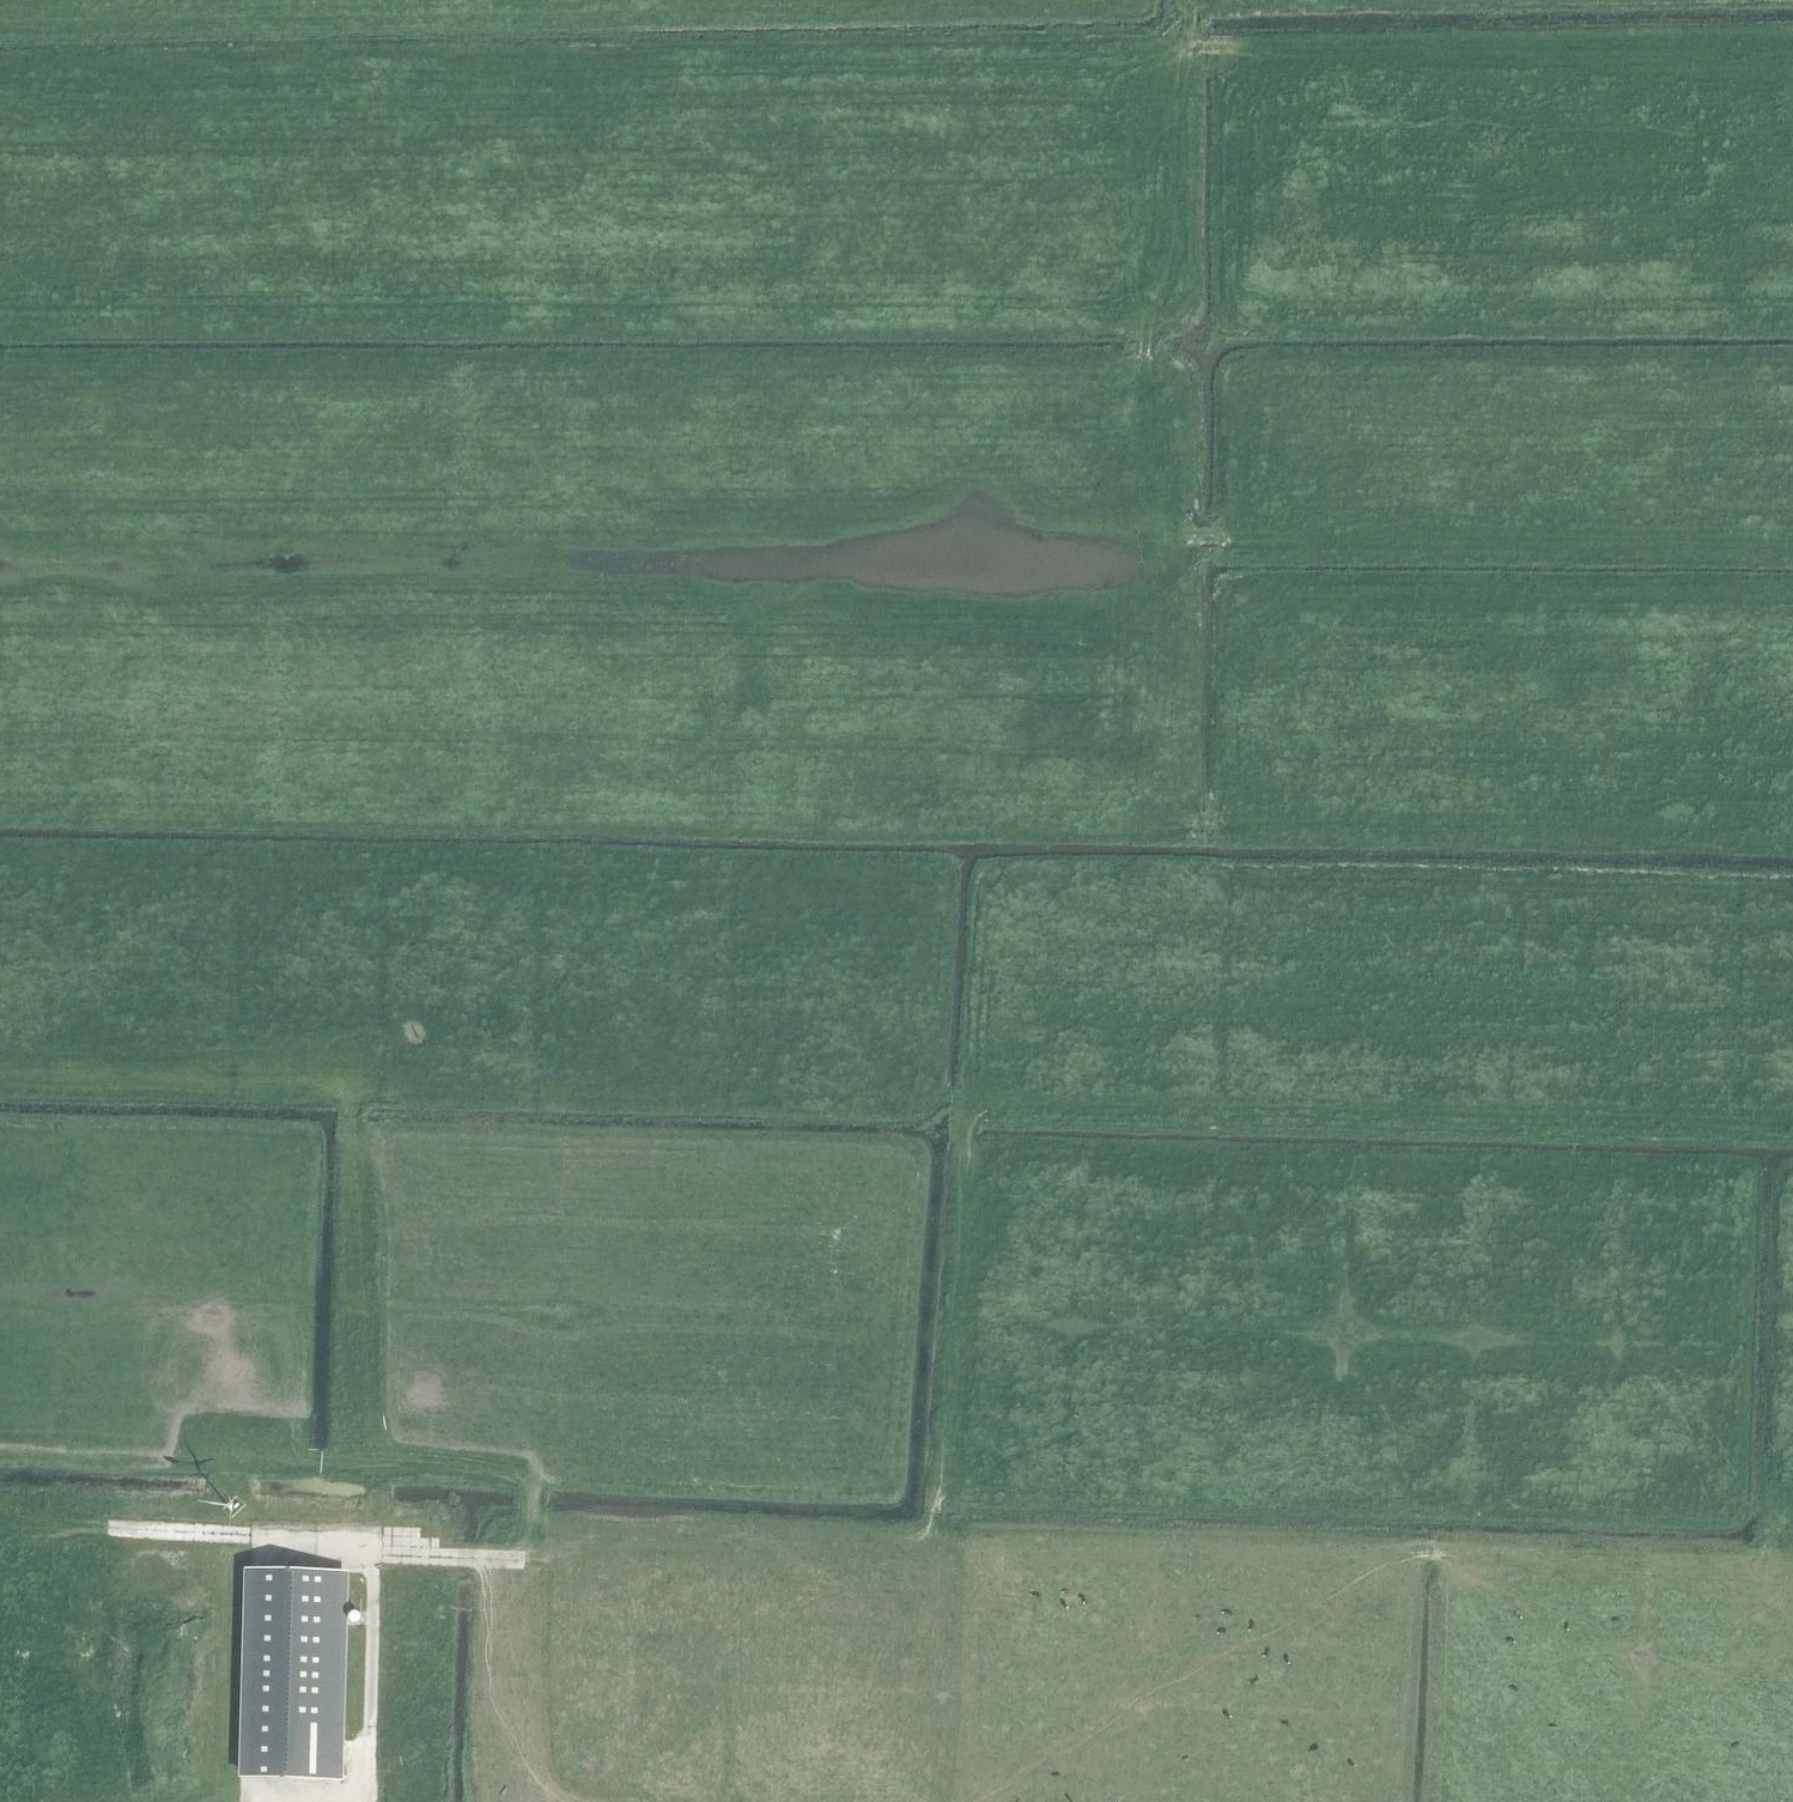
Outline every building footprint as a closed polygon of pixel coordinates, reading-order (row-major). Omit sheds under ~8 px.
[(251,1569),(245,1775),(339,1778),(345,1571),(251,1569)]
